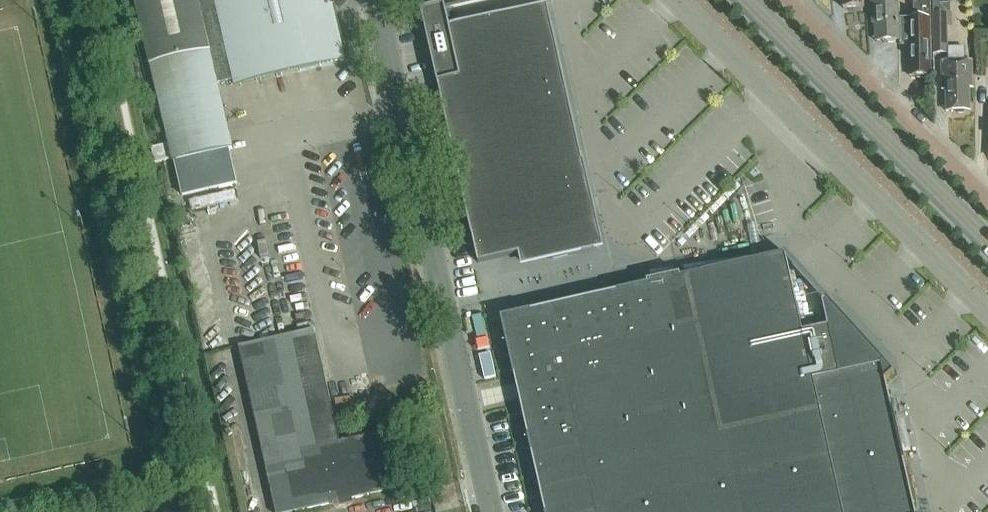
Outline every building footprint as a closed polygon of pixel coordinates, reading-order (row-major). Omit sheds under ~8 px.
[(150,64),(172,159),(173,159),(182,196),(237,183),(228,146),(231,145),(216,81),(235,77),(237,83),(339,59),(326,0),(135,0),(150,64)] [(420,11),(477,263),(518,254),(519,260),(521,260),(520,257),(576,244),(574,232),(571,220),(594,214),(582,161),(584,161),(582,155),(581,156),(547,5),(449,27),(445,7),(474,0),(468,0),(420,11)] [(885,40),(887,43),(894,43),(896,40),(899,40),(897,0),(872,0),(873,24),(875,24),(876,41),(885,40)] [(910,29),(911,76),(916,76),(918,78),(926,78),(927,75),(931,75),(930,60),(932,60),(931,28),(931,0),(913,0),(914,17),(910,17),(910,29)] [(972,61),(965,61),(964,47),(948,47),(947,26),(951,26),(951,13),(934,13),(935,55),(949,54),(949,62),(943,62),(944,89),(946,89),(947,112),(959,112),(960,114),(966,113),(967,111),(971,111),(970,88),(973,88),(972,61)] [(154,163),(171,160),(167,144),(151,148),(154,163)] [(784,255),(783,256),(683,279),(718,434),(833,408),(887,396),(884,382),(893,373),(821,296),(839,375),(814,381),(786,258),(784,255)] [(603,460),(718,434),(683,279),(675,281),(674,276),(646,282),(647,286),(501,319),(529,444),(573,434),(591,511),(615,511),(603,460)] [(238,347),(275,511),(290,511),(407,486),(394,430),(339,443),(313,330),(238,347)] [(603,460),(615,511),(883,511),(913,505),(903,462),(904,461),(892,410),(891,410),(887,396),(833,408),(718,434),(603,460)] [(529,444),(545,511),(591,511),(573,434),(529,444)]
